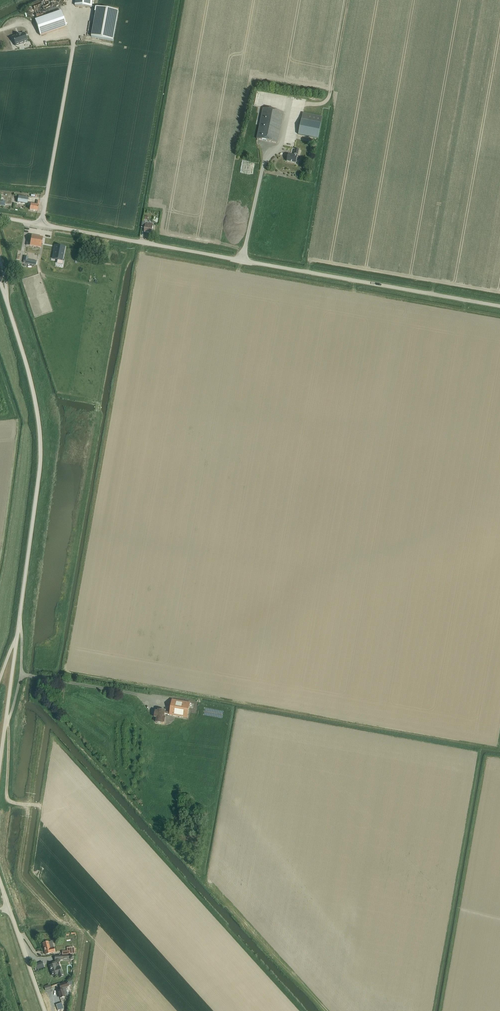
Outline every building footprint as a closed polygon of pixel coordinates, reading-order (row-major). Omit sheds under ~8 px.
[(60,9),(57,0),(51,0),(32,6),(36,18),(60,9)] [(113,41),(119,11),(97,7),(91,37),(113,41)] [(40,35),(66,26),(61,10),(34,19),(40,35)] [(15,45),(27,41),(24,33),(12,37),(15,45)] [(294,96),(292,106),(306,108),(308,98),(294,96)] [(277,143),(278,138),(284,112),(263,108),(257,139),(277,143)] [(318,138),(321,123),(322,117),(303,113),(299,134),(318,138)] [(296,163),(299,149),(295,149),(294,155),(288,154),(287,161),(296,163)] [(37,211),(39,201),(37,200),(36,205),(30,204),(29,209),(37,211)] [(152,233),(153,228),(153,224),(145,223),(145,221),(142,221),(142,222),(141,227),(145,228),(144,231),(152,233)] [(19,244),(21,236),(21,233),(15,232),(14,238),(12,238),(11,244),(16,245),(17,244),(19,244)] [(43,237),(31,235),(31,236),(28,235),(26,245),(41,248),(43,237)] [(64,247),(55,245),(53,259),(62,260),(64,247)] [(39,261),(41,250),(29,248),(27,259),(39,261)] [(187,718),(190,703),(172,700),(170,712),(170,714),(169,715),(187,718)] [(170,714),(170,712),(165,711),(165,710),(157,709),(157,711),(155,710),(153,717),(156,718),(155,722),(163,724),(163,723),(164,723),(165,717),(164,716),(164,713),(170,714)] [(50,948),(48,942),(43,943),(45,954),(51,953),(51,952),(55,951),(54,947),(50,948)] [(70,955),(70,954),(68,955),(62,955),(54,955),(55,959),(56,961),(50,963),(51,965),(49,965),(52,975),(57,974),(58,978),(63,976),(61,972),(58,962),(59,962),(59,961),(60,961),(60,960),(60,959),(69,959),(70,959),(71,960),(72,960),(72,959),(73,959),(73,958),(73,957),(73,956),(72,955),(71,955),(70,955)] [(60,997),(64,996),(67,995),(65,989),(67,988),(66,986),(68,985),(67,982),(59,984),(61,990),(57,991),(60,997)]
